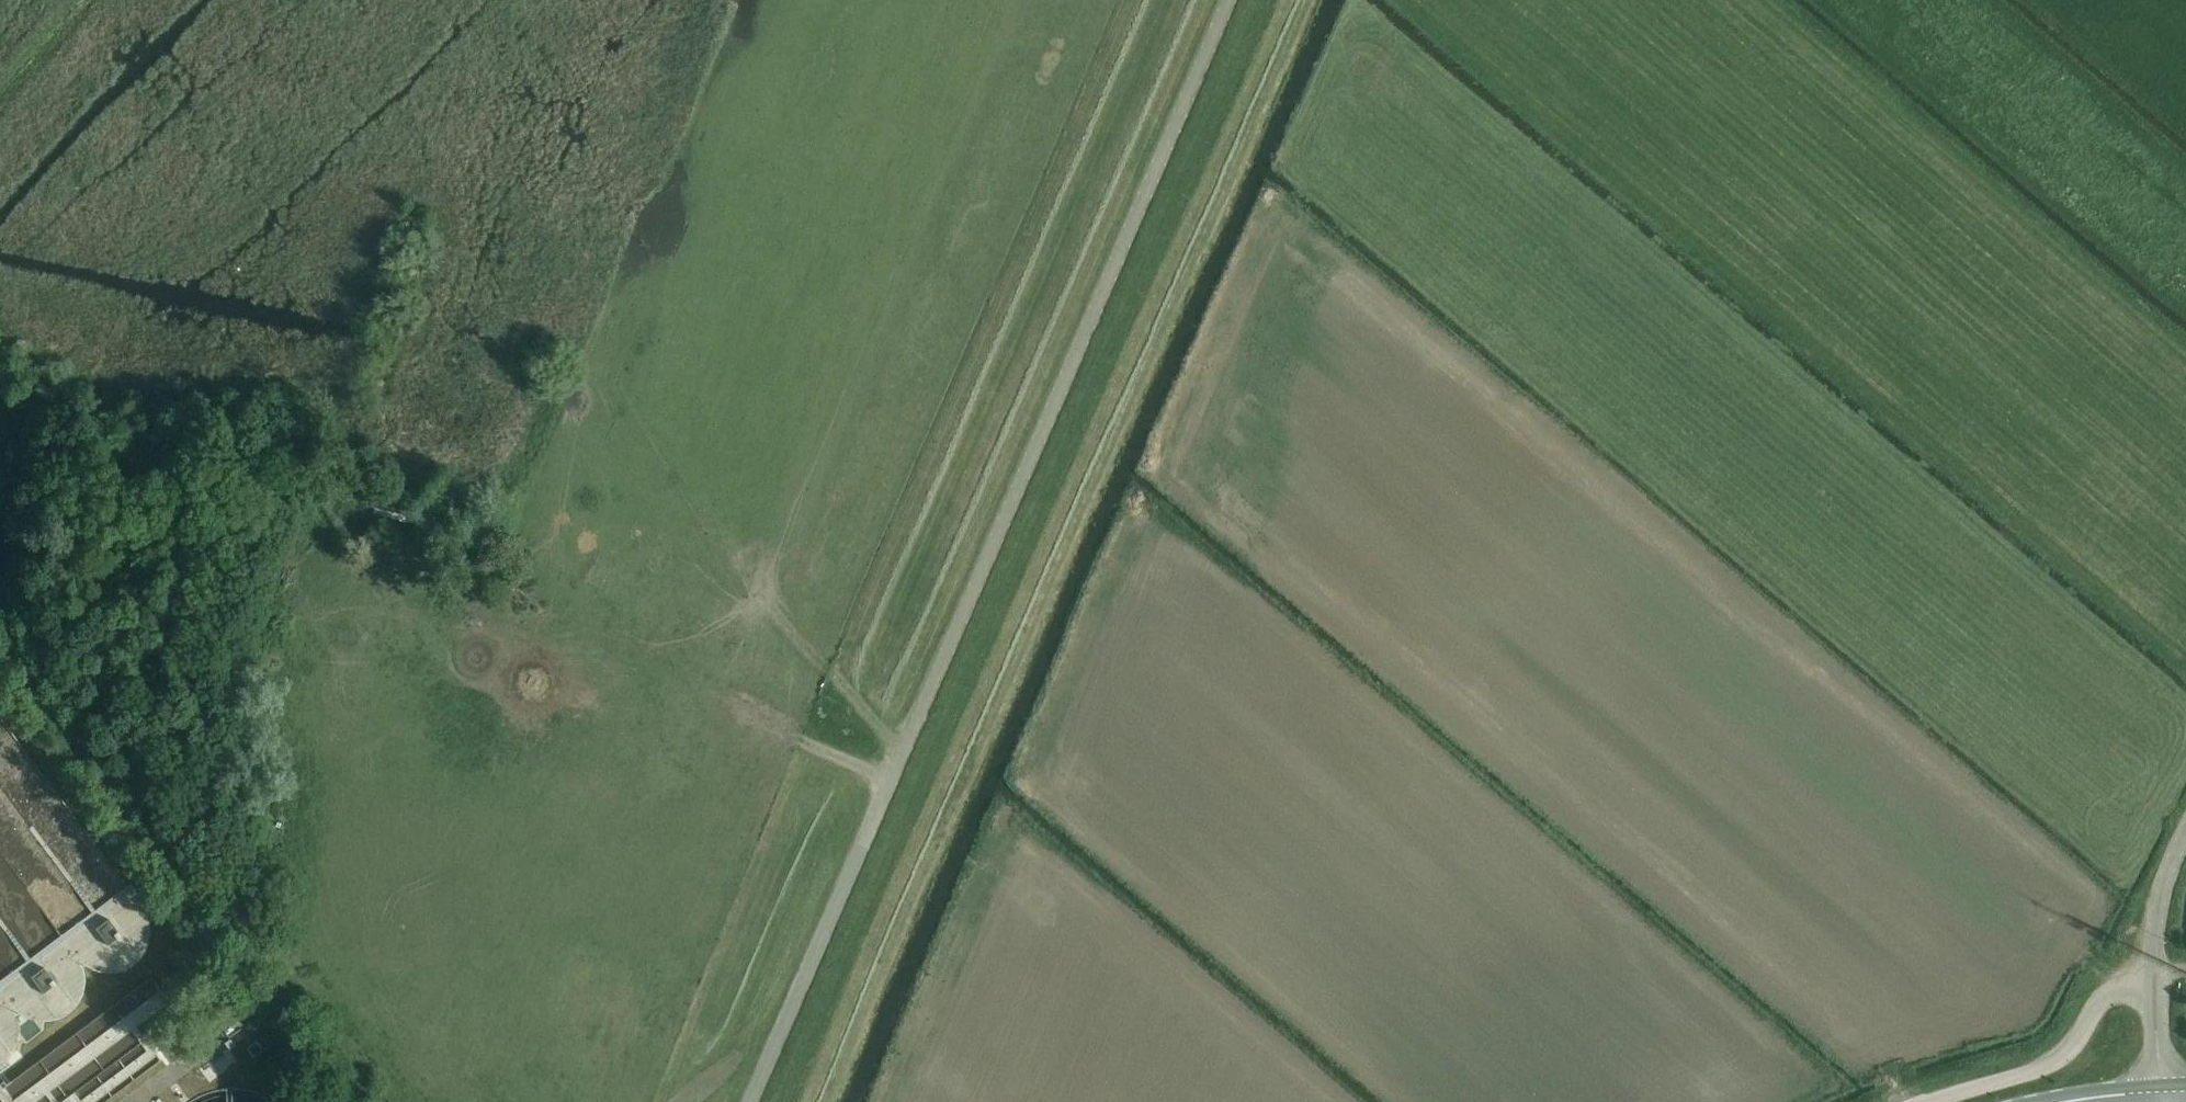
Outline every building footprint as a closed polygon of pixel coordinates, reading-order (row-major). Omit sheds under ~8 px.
[(97,930),(110,946),(123,937),(111,920),(97,930)] [(58,985),(46,968),(33,978),(45,994),(58,985)] [(165,1063),(134,1020),(146,1012),(131,991),(22,1066),(16,1057),(0,1069),(0,1085),(12,1101),(109,1101),(165,1063)]
